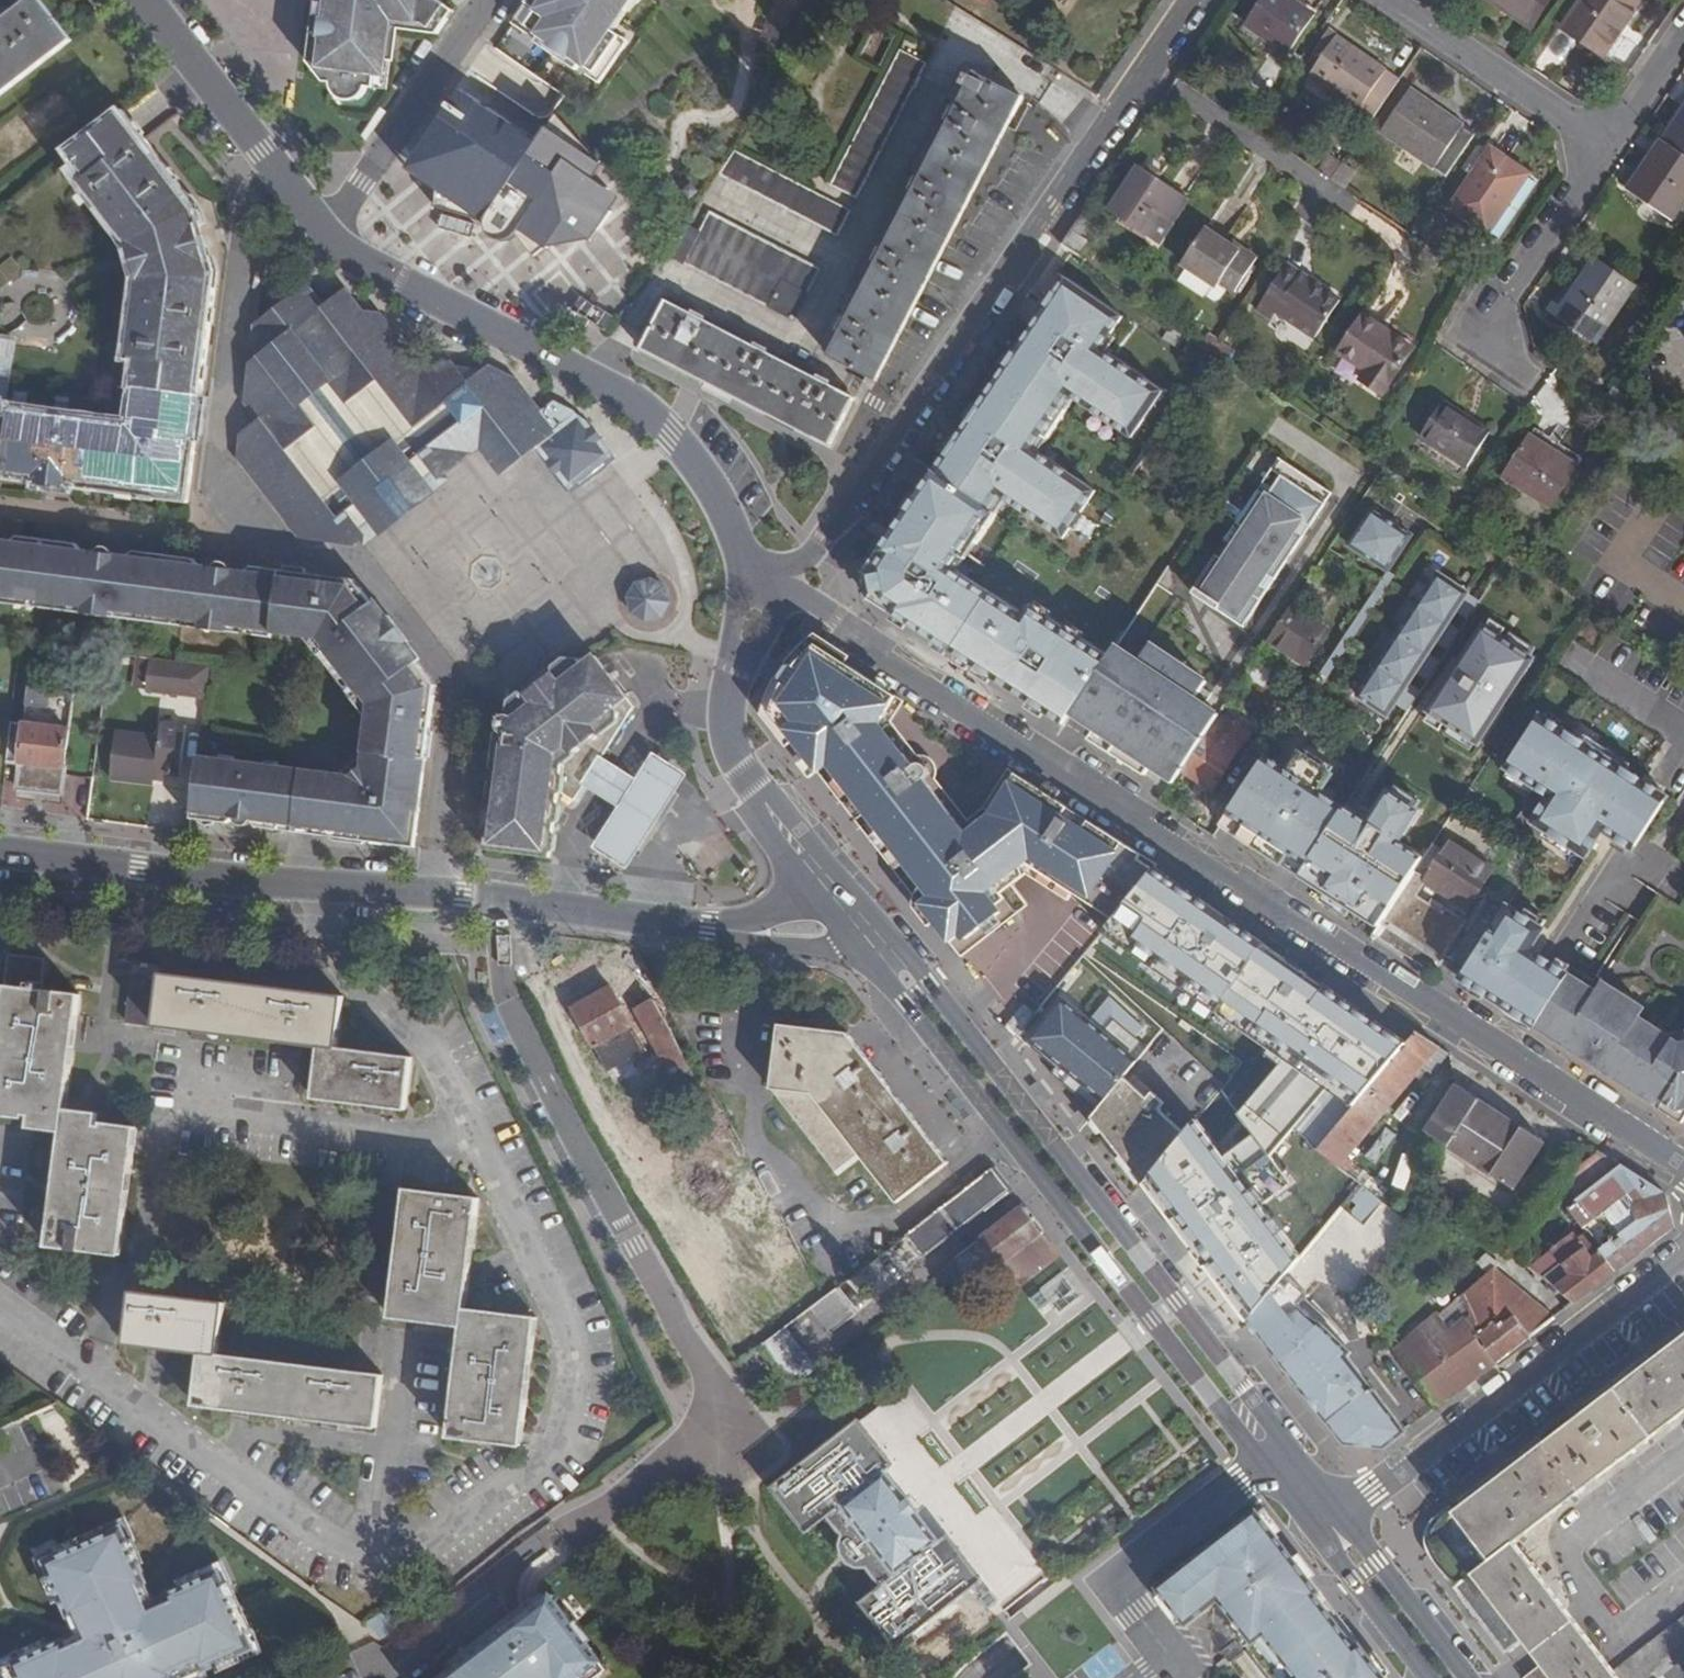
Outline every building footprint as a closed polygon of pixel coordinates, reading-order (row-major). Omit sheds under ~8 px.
[(42,0),(33,0),(0,25),(0,101),(75,43),(42,0)] [(334,2),(319,1),(311,67),(331,69),(330,83),(331,88),(334,94),(337,97),(343,100),(348,100),(357,98),(362,93),(365,86),(374,87),(378,57),(390,57),(394,19),(422,22),(429,28),(446,3),(441,0),(334,0),(334,2)] [(528,4),(538,11),(526,27),(540,36),(536,43),(577,71),(581,64),(596,74),(621,38),(606,27),(620,7),(628,13),(636,0),(531,0),(528,4)] [(1250,24),(1293,54),(1319,18),(1293,0),(1267,0),(1250,24)] [(1534,23),(1549,0),(1501,0),(1534,23)] [(1560,29),(1576,40),(1599,56),(1638,0),(1579,0),(1560,29)] [(446,3),(429,28),(437,34),(454,9),(446,3)] [(1576,40),(1560,29),(1555,26),(1542,45),(1562,59),(1576,40)] [(1379,110),(1399,80),(1335,37),(1307,79),(1356,113),(1364,100),(1379,110)] [(925,66),(900,53),(829,195),(853,207),(925,66)] [(905,196),(911,199),(891,236),(885,233),(870,262),(876,266),(857,304),(850,301),(835,328),(843,332),(831,354),(873,379),(1021,98),(975,74),(961,101),(955,99),(941,127),(946,130),(926,171),(920,167),(905,196)] [(1377,132),(1443,176),(1472,133),(1460,125),(1454,134),(1437,122),(1443,112),(1407,87),(1377,132)] [(460,88),(414,155),(439,172),(437,189),(435,206),(484,219),(484,225),(485,230),(489,238),(497,245),(505,248),(507,249),(513,249),(521,247),(526,245),(537,256),(574,225),(589,232),(596,232),(599,230),(613,210),(601,197),(609,187),(597,174),(605,165),(557,112),(539,139),(460,88)] [(1661,140),(1683,155),(1683,106),(1661,140)] [(72,153),(90,175),(84,181),(97,200),(91,203),(120,242),(128,237),(134,247),(143,276),(142,280),(141,288),(134,287),(127,333),(135,335),(132,358),(142,359),(133,427),(6,410),(4,419),(0,419),(0,481),(190,505),(190,502),(196,461),(201,422),(218,288),(214,288),(216,274),(212,259),(203,226),(198,209),(190,200),(194,197),(148,138),(126,111),(72,153)] [(1460,125),(1443,112),(1437,122),(1454,134),(1460,125)] [(1661,140),(1627,190),(1670,218),(1683,197),(1683,155),(1661,140)] [(1491,146),(1450,206),(1489,233),(1531,173),(1491,146)] [(439,172),(414,155),(405,168),(437,189),(439,172)] [(847,219),(728,159),(712,182),(835,245),(847,219)] [(1331,181),(1341,167),(1330,160),(1320,174),(1331,181)] [(1138,164),(1108,210),(1148,237),(1158,222),(1169,224),(1187,198),(1138,164)] [(1331,181),(1344,190),(1353,176),(1341,167),(1331,181)] [(679,231),(664,254),(793,323),(820,272),(708,214),(695,239),(679,231)] [(1215,287),(1218,283),(1233,292),(1255,260),(1239,249),(1238,250),(1204,229),(1181,263),(1215,287)] [(1084,243),(1069,232),(1061,245),(1077,255),(1084,243)] [(1437,265),(1444,256),(1430,247),(1423,256),(1437,265)] [(1277,312),(1315,337),(1341,300),(1301,273),(1299,275),(1286,266),(1257,308),(1273,318),(1277,312)] [(1589,268),(1561,308),(1601,335),(1628,295),(1589,268)] [(1123,314),(1066,277),(865,574),(868,599),(1062,727),(1070,715),(1107,658),(1032,607),(1027,614),(955,565),(1003,495),(1065,535),(1097,485),(1034,444),(1069,395),(1130,439),(1163,388),(1099,347),(1123,314)] [(619,458),(613,451),(594,424),(592,422),(578,412),(557,401),(554,404),(548,408),(544,411),(533,399),(525,389),(518,381),(491,367),(489,371),(483,377),(468,377),(461,364),(426,368),(382,314),(367,313),(351,293),(348,291),(327,307),(308,285),(260,323),(257,341),(266,354),(254,362),(251,384),(249,399),(264,418),(245,432),(242,457),(294,525),(300,534),(358,541),(366,535),(349,513),(424,455),(440,477),(447,471),(453,468),(482,446),(503,473),(534,449),(537,446),(571,492),(619,458)] [(662,300),(639,347),(687,372),(829,445),(852,400),(836,392),(839,385),(820,375),(817,381),(775,360),(778,353),(758,342),(755,348),(707,324),(710,318),(690,308),(687,313),(662,300)] [(1364,312),(1339,349),(1368,368),(1362,377),(1383,391),(1413,346),(1364,312)] [(1208,333),(1201,343),(1213,351),(1220,341),(1208,333)] [(1234,350),(1220,341),(1213,351),(1215,352),(1227,360),(1234,350)] [(1442,400),(1421,434),(1469,466),(1490,431),(1442,400)] [(1529,434),(1502,474),(1550,505),(1577,464),(1529,434)] [(349,513),(366,535),(440,477),(424,455),(349,513)] [(1264,496),(1285,463),(1276,456),(1254,490),(1264,496)] [(1289,555),(1301,536),(1292,529),(1299,519),(1308,525),(1322,503),(1313,497),(1320,486),(1285,463),(1264,496),(1243,528),(1222,561),(1202,591),(1219,603),(1241,618),(1240,620),(1245,623),(1259,600),(1250,594),(1256,584),(1263,574),(1272,580),(1285,561),(1266,549),(1270,543),(1289,555)] [(453,479),(447,471),(440,477),(366,535),(358,541),(369,543),(453,479)] [(1329,492),(1320,486),(1313,497),(1322,503),(1329,492)] [(1233,522),(1243,528),(1264,496),(1254,490),(1233,522)] [(1410,534),(1370,509),(1347,545),(1386,571),(1410,534)] [(1301,536),(1308,525),(1299,519),(1292,529),(1301,536)] [(1243,528),(1233,522),(1212,555),(1222,561),(1243,528)] [(115,551),(114,551),(114,549),(112,546),(109,544),(103,544),(99,546),(97,549),(83,547),(77,540),(18,532),(11,537),(10,550),(0,549),(0,600),(269,637),(273,632),(302,636),(313,637),(368,704),(366,717),(361,765),(350,776),(199,756),(192,818),(225,821),(233,815),(240,821),(251,822),(252,814),(264,815),(263,827),(294,830),(297,803),(327,807),(324,834),(328,835),(336,828),(348,829),(349,822),(357,822),(356,831),(362,831),(368,840),(405,844),(425,685),(403,658),(399,657),(392,649),(393,645),(347,587),(305,582),(306,571),(249,563),(244,568),(234,566),(232,563),(230,561),(229,560),(224,560),(221,562),(219,565),(218,565),(216,579),(199,577),(201,562),(192,555),(133,548),(127,552),(126,552),(124,566),(114,565),(115,551)] [(0,535),(0,549),(10,550),(11,537),(0,535)] [(1266,549),(1285,561),(1289,555),(1270,543),(1266,549)] [(126,552),(115,551),(114,565),(124,566),(126,552)] [(1194,586),(1202,591),(1222,561),(1212,555),(1192,585),(1194,586)] [(216,579),(218,565),(201,562),(199,577),(216,579)] [(357,578),(306,571),(305,582),(347,587),(393,645),(392,649),(399,657),(403,658),(425,685),(405,844),(419,846),(440,685),(429,669),(357,578)] [(1468,593),(1439,573),(1357,697),(1387,717),(1468,593)] [(1265,591),(1272,580),(1263,574),(1256,584),(1265,591)] [(651,575),(635,581),(625,594),(631,610),(643,617),(657,612),(668,599),(663,585),(651,575)] [(1308,577),(1297,594),(1321,610),(1333,593),(1308,577)] [(1259,600),(1265,591),(1256,584),(1250,594),(1259,600)] [(1202,591),(1194,586),(1189,594),(1214,610),(1218,605),(1219,603),(1202,591)] [(1218,605),(1240,620),(1241,618),(1219,603),(1218,605)] [(1291,603),(1268,638),(1304,661),(1326,627),(1291,603)] [(1417,719),(1471,749),(1548,638),(1491,603),(1417,719)] [(313,637),(302,636),(366,717),(368,704),(313,637)] [(1140,773),(1168,730),(1175,719),(1202,678),(1191,671),(1186,677),(1177,670),(1166,664),(1170,658),(1148,643),(1135,662),(1133,665),(1131,665),(1130,666),(1126,663),(1129,658),(1114,648),(1107,658),(1070,715),(1091,729),(1114,744),(1109,752),(1140,773)] [(1100,841),(1151,873),(1157,866),(1009,770),(983,810),(968,821),(935,778),(935,776),(934,774),(934,772),(933,770),(932,769),(931,767),(930,766),(929,765),(927,764),(926,762),(924,762),(922,761),(894,724),(907,704),(816,645),(798,665),(782,687),(770,711),(774,717),(781,700),(790,684),(800,669),(813,656),(858,685),(853,694),(868,704),(874,696),(893,707),(886,719),(920,765),(922,764),(929,773),(928,775),(941,792),(949,802),(968,825),(989,810),(1007,779),(1065,817),(1063,819),(1076,827),(1081,839),(1089,844),(1092,840),(1098,844),(1100,841)] [(573,800),(601,756),(636,704),(596,653),(583,662),(578,655),(549,651),(510,681),(507,708),(498,711),(499,724),(495,727),(493,741),(496,742),(505,742),(503,761),(493,767),(485,830),(493,831),(491,847),(549,855),(559,790),(573,800)] [(874,848),(901,885),(910,877),(926,898),(917,906),(958,960),(1023,909),(1004,882),(1023,868),(1109,923),(1151,873),(1100,841),(1098,844),(1092,840),(1089,844),(1081,839),(1076,827),(1063,819),(1065,817),(1007,779),(989,810),(968,825),(949,802),(941,792),(928,775),(929,773),(922,764),(920,765),(886,719),(893,707),(874,696),(868,704),(853,694),(858,685),(813,656),(800,669),(790,684),(781,700),(774,717),(783,728),(785,726),(805,751),(802,753),(852,820),(874,848)] [(1177,670),(1180,665),(1170,658),(1166,664),(1177,670)] [(145,693),(206,700),(209,667),(149,661),(145,693)] [(1180,665),(1177,670),(1186,677),(1191,671),(1180,665)] [(1202,678),(1175,719),(1178,721),(1193,698),(1201,685),(1204,680),(1202,678)] [(13,721),(8,762),(22,763),(19,790),(64,794),(77,694),(30,688),(26,722),(13,721)] [(1175,719),(1168,730),(1171,732),(1147,768),(1164,779),(1172,784),(1182,770),(1204,736),(1218,715),(1209,709),(1193,698),(1178,721),(1175,719)] [(1666,801),(1542,714),(1506,768),(1549,796),(1532,822),(1587,858),(1603,831),(1634,851),(1666,801)] [(1204,736),(1182,770),(1212,790),(1251,732),(1235,722),(1219,746),(1204,736)] [(153,773),(162,774),(178,777),(185,727),(161,725),(159,739),(117,735),(111,780),(152,784),(152,780),(153,773)] [(1142,775),(1147,768),(1171,732),(1168,730),(1140,773),(1142,775)] [(505,742),(496,742),(493,767),(503,761),(505,742)] [(605,759),(577,802),(604,819),(587,844),(627,867),(688,773),(686,770),(650,749),(633,775),(605,759)] [(1232,809),(1221,826),(1300,876),(1344,807),(1322,793),(1334,775),(1300,753),(1289,772),(1266,757),(1232,809)] [(573,800),(577,802),(605,759),(601,756),(573,800)] [(1344,807),(1300,876),(1380,925),(1435,834),(1357,786),(1344,807)] [(294,830),(324,834),(327,807),(297,803),(294,830)] [(225,821),(263,827),(264,815),(252,814),(251,822),(240,821),(233,815),(225,821)] [(328,835),(368,840),(362,831),(356,831),(357,822),(349,822),(348,829),(336,828),(328,835)] [(493,831),(485,830),(482,847),(491,847),(493,831)] [(1425,880),(1463,906),(1469,898),(1483,877),(1444,851),(1425,880)] [(1141,1185),(1249,1319),(1352,1199),(1363,1186),(1339,1167),(1318,1151),(1418,1034),(1157,866),(1151,873),(1109,923),(1102,932),(1283,1061),(1238,1113),(1253,1134),(1227,1155),(1197,1118),(1185,1133),(1141,1185)] [(1463,906),(1425,880),(1414,873),(1380,925),(1439,963),(1464,927),(1454,921),(1463,906)] [(910,877),(901,885),(917,906),(926,898),(910,877)] [(1459,981),(1520,1020),(1534,1029),(1570,974),(1556,964),(1532,949),(1546,929),(1508,905),(1459,981)] [(11,954),(0,1041),(0,1122),(60,1129),(46,1247),(119,1255),(135,1121),(62,1112),(75,995),(37,991),(41,958),(11,954)] [(205,1039),(206,1030),(279,1039),(278,1046),(294,1048),(295,1041),(317,1044),(311,1095),(362,1102),(361,1108),(375,1110),(376,1104),(400,1107),(406,1055),(335,1046),(341,994),(156,972),(154,989),(142,988),(143,975),(130,974),(124,1020),(191,1028),(190,1037),(205,1039)] [(1673,1032),(1670,1035),(1641,1017),(1647,1008),(1612,985),(1597,1008),(1591,1004),(1598,991),(1570,974),(1534,1029),(1571,1052),(1580,1039),(1590,1045),(1587,1063),(1683,1125),(1683,1123),(1683,1032),(1673,1032)] [(624,981),(576,1003),(612,1079),(652,1060),(664,1086),(698,1070),(662,994),(636,1006),(624,981)] [(1597,1008),(1612,985),(1605,981),(1598,991),(1591,1004),(1597,1008)] [(1124,1080),(1136,1064),(1063,1002),(1032,1038),(1036,1041),(1032,1046),(1056,1068),(1051,1072),(1097,1111),(1124,1080)] [(1016,1034),(1034,1012),(1024,1004),(1006,1026),(1016,1034)] [(772,1086),(839,1173),(863,1155),(898,1200),(950,1160),(848,1027),(778,1020),(772,1086)] [(1418,1034),(1318,1151),(1339,1167),(1437,1046),(1418,1034)] [(1571,1052),(1587,1063),(1590,1045),(1580,1039),(1571,1052)] [(1097,1111),(1092,1117),(1102,1132),(1141,1185),(1185,1133),(1157,1110),(1162,1104),(1150,1093),(1144,1099),(1135,1090),(1124,1080),(1097,1111)] [(1428,1130),(1463,1153),(1499,1111),(1459,1085),(1428,1130)] [(1545,1141),(1499,1111),(1463,1153),(1514,1187),(1545,1141)] [(1666,1194),(1622,1166),(1567,1208),(1584,1229),(1628,1195),(1636,1207),(1640,1220),(1603,1250),(1589,1233),(1578,1242),(1572,1234),(1552,1250),(1572,1275),(1557,1287),(1575,1302),(1673,1226),(1666,1194)] [(993,1167),(905,1236),(922,1258),(1010,1190),(993,1167)] [(1397,1232),(1407,1220),(1363,1186),(1352,1199),(1394,1236),(1397,1232)] [(388,1318),(460,1327),(446,1438),(520,1447),(536,1320),(462,1311),(476,1197),(404,1187),(388,1318)] [(1050,1259),(1059,1252),(1023,1206),(938,1274),(944,1284),(1002,1265),(1016,1285),(1050,1259)] [(1284,1365),(1320,1323),(1300,1304),(1332,1266),(1359,1233),(1339,1214),(1334,1220),(1296,1264),(1249,1319),(1284,1365)] [(1358,1278),(1380,1252),(1359,1233),(1332,1266),(1352,1285),(1358,1278)] [(1406,1267),(1384,1248),(1380,1252),(1358,1278),(1379,1299),(1406,1267)] [(824,1298),(807,1268),(785,1280),(804,1314),(809,1310),(824,1298)] [(1498,1361),(1556,1316),(1495,1268),(1462,1296),(1472,1319),(1468,1323),(1479,1336),(1478,1336),(1498,1361)] [(1062,1272),(1029,1296),(1037,1308),(1047,1301),(1057,1314),(1080,1297),(1062,1272)] [(1370,1310),(1379,1299),(1358,1278),(1352,1285),(1348,1289),(1370,1310)] [(824,1298),(809,1310),(825,1332),(852,1312),(835,1290),(824,1298)] [(120,1344),(160,1348),(159,1356),(175,1358),(175,1350),(194,1353),(188,1406),(228,1410),(228,1418),(244,1420),(245,1412),(321,1421),(320,1428),(336,1430),(337,1423),(373,1427),(379,1375),(213,1355),(219,1304),(126,1292),(120,1344)] [(1462,1296),(1439,1314),(1453,1330),(1466,1320),(1468,1323),(1472,1319),(1462,1296)] [(1437,1407),(1498,1361),(1478,1336),(1479,1336),(1468,1323),(1466,1320),(1453,1330),(1439,1314),(1438,1312),(1395,1351),(1437,1407)] [(1385,1447),(1407,1430),(1347,1353),(1350,1349),(1320,1323),(1284,1365),(1346,1444),(1385,1447)] [(1667,1338),(1436,1513),(1434,1516),(1432,1517),(1430,1520),(1428,1523),(1426,1526),(1425,1528),(1424,1531),(1424,1534),(1424,1538),(1424,1541),(1424,1544),(1425,1547),(1426,1550),(1428,1553),(1429,1556),(1505,1655),(1522,1642),(1564,1611),(1565,1611),(1510,1539),(1683,1405),(1683,1325),(1667,1338)] [(813,1370),(783,1330),(760,1347),(785,1380),(804,1377),(813,1370)] [(899,1402),(874,1419),(894,1447),(919,1430),(899,1402)] [(775,1484),(810,1531),(831,1515),(845,1534),(844,1536),(844,1539),(843,1541),(843,1544),(843,1547),(844,1549),(844,1551),(845,1554),(846,1556),(848,1558),(850,1560),(851,1562),(853,1563),(856,1564),(858,1566),(860,1567),(862,1567),(865,1568),(868,1568),(870,1567),(884,1586),(864,1601),(900,1649),(974,1592),(987,1582),(951,1534),(942,1542),(889,1471),(899,1465),(863,1417),(783,1478),(775,1484)] [(1163,1589),(1248,1524),(1257,1520),(1261,1528),(1378,1677),(1390,1677),(1256,1505),(1250,1509),(1157,1582),(1163,1589)] [(1278,1677),(1378,1677),(1261,1528),(1257,1520),(1248,1524),(1163,1589),(1189,1622),(1217,1600),(1278,1677)] [(49,1561),(55,1575),(133,1539),(128,1526),(49,1561)] [(55,1575),(75,1616),(82,1613),(93,1639),(72,1649),(69,1641),(4,1670),(8,1677),(185,1677),(184,1677),(207,1666),(210,1671),(261,1648),(225,1569),(174,1593),(177,1600),(156,1610),(144,1585),(152,1581),(133,1539),(55,1575)] [(166,1575),(152,1581),(144,1585),(156,1610),(177,1600),(174,1593),(166,1575)] [(590,1674),(604,1664),(551,1593),(438,1677),(593,1677),(590,1674)] [(1522,1642),(1525,1645),(1566,1613),(1564,1611),(1522,1642)] [(61,1623),(69,1641),(72,1649),(93,1639),(82,1613),(75,1616),(61,1623)] [(1539,1662),(1580,1632),(1566,1613),(1525,1645),(1539,1662)] [(1683,1657),(1683,1617),(1610,1672),(1615,1677),(1618,1677),(1631,1668),(1639,1677),(1656,1677),(1683,1657)] [(1610,1672),(1580,1632),(1539,1662),(1521,1676),(1522,1677),(1615,1677),(1610,1672)] [(311,1677),(358,1677),(350,1660),(311,1677)]
